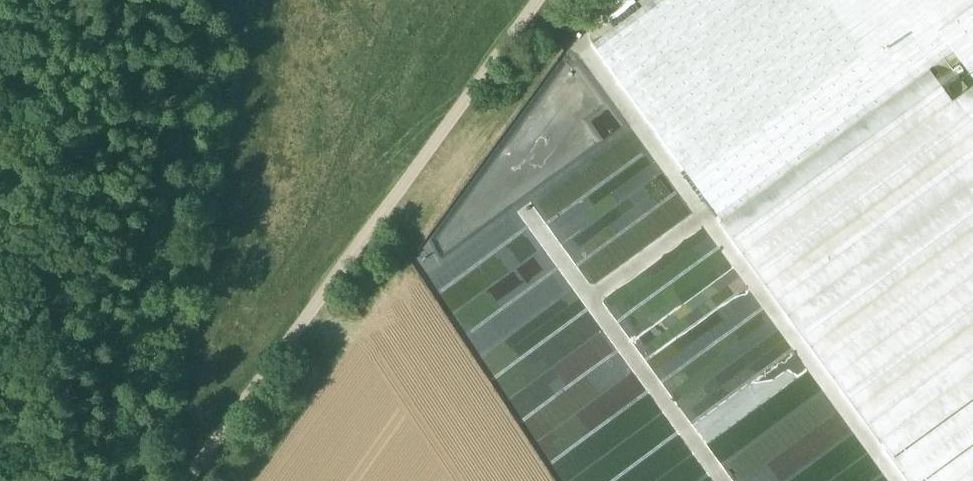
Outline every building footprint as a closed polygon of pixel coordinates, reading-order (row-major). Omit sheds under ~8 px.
[(721,222),(955,52),(940,31),(972,7),(972,0),(655,0),(593,45),(721,222)] [(940,31),(955,52),(721,222),(881,441),(972,374),(972,7),(940,31)] [(516,209),(439,258),(452,279),(503,246),(501,244),(528,228),(516,209)] [(910,480),(972,480),(972,374),(881,441),(910,480)]
